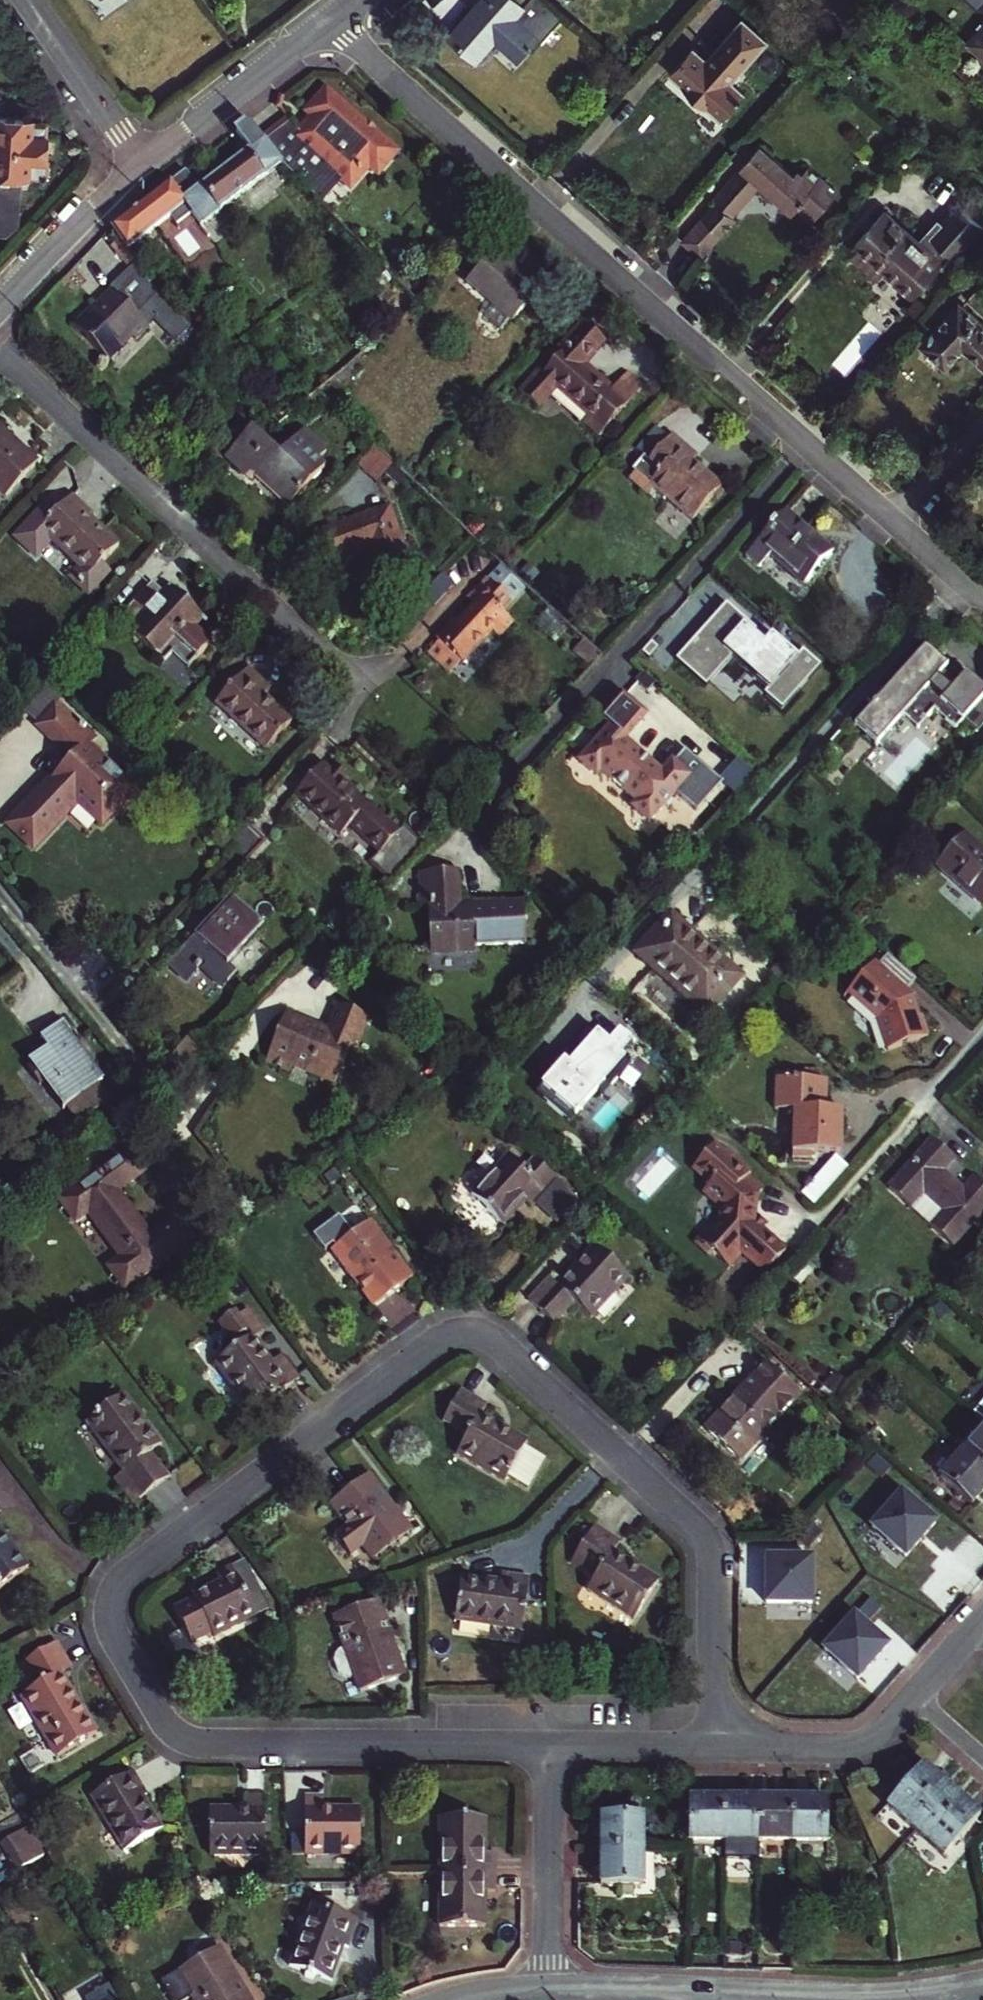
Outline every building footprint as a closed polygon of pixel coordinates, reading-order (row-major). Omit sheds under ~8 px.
[(550,0),(524,0),(523,2),(520,0),(478,0),(450,32),(477,56),(497,33),(521,54),(537,37),(541,40),(565,13),(550,0)] [(979,13),(982,9),(982,0),(966,0),(979,13)] [(711,106),(725,118),(748,92),(734,80),(769,40),(744,18),(709,58),(696,47),(673,72),(686,84),(684,86),(709,108),(711,106)] [(973,41),(982,51),(982,30),(973,41)] [(309,117),(298,129),(300,130),(307,124),(313,124),(320,117),(312,109),(322,98),(331,97),(339,104),(341,101),(350,109),(350,114),(355,119),(361,118),(392,145),(392,155),(379,169),(371,162),(352,183),(342,174),(319,200),(324,205),(342,183),(354,194),(373,172),(379,177),(403,149),(328,84),(304,112),(309,117)] [(300,130),(298,129),(292,120),(265,141),(282,163),(303,184),(319,200),(342,174),(352,183),(371,162),(379,169),(392,155),(392,145),(361,118),(355,119),(350,114),(350,109),(341,101),(339,104),(331,97),(322,98),(312,109),(320,117),(313,124),(307,124),(300,130)] [(265,141),(292,120),(288,115),(261,136),(265,141)] [(1,118),(0,131),(0,231),(6,231),(17,222),(21,184),(29,185),(30,176),(45,177),(43,171),(46,138),(37,137),(38,121),(1,118)] [(205,224),(282,163),(265,141),(261,136),(249,121),(237,132),(252,152),(196,196),(180,176),(114,228),(128,248),(187,201),(205,224)] [(735,154),(746,164),(757,151),(745,141),(735,154)] [(764,144),(757,151),(746,164),(717,196),(720,198),(682,240),(702,258),(740,216),(737,213),(732,209),(754,184),(759,189),(764,183),(796,213),(801,208),(817,222),(841,194),(812,168),(806,175),(801,170),(798,175),(764,144)] [(737,213),(759,189),(754,184),(732,209),(737,213)] [(960,202),(943,221),(968,243),(982,227),(982,223),(960,202)] [(885,267),(889,270),(915,293),(941,265),(945,269),(956,256),(927,230),(919,239),(886,209),(857,242),(860,244),(853,253),(872,271),(876,268),(881,272),(885,267)] [(939,217),(927,230),(956,256),(968,243),(943,221),(939,217)] [(546,294),(501,254),(474,284),(499,308),(488,320),(505,336),(516,323),(518,325),(546,294)] [(196,328),(142,266),(119,288),(120,292),(107,306),(102,302),(80,325),(114,356),(135,334),(138,336),(142,340),(155,325),(146,315),(155,305),(184,339),(196,328)] [(876,268),(872,271),(881,279),(889,270),(885,267),(881,272),(876,268)] [(970,293),(982,305),(982,286),(979,283),(970,293)] [(926,340),(948,361),(966,341),(982,357),(982,318),(962,299),(926,340)] [(562,361),(550,375),(545,380),(540,376),(524,393),(543,410),(562,390),(590,416),(585,421),(602,437),(646,390),(630,375),(616,390),(591,366),(610,345),(587,324),(557,356),(562,361)] [(135,334),(114,356),(117,360),(138,336),(135,334)] [(545,370),(540,376),(545,380),(550,375),(545,370)] [(41,466),(19,445),(0,426),(0,487),(11,498),(41,466)] [(256,428),(230,455),(255,478),(259,473),(293,504),(328,466),(321,460),(329,451),(305,427),(280,451),(256,428)] [(636,471),(638,473),(634,478),(659,501),(666,493),(697,521),(726,489),(696,462),(701,457),(677,436),(654,461),(649,457),(636,471)] [(386,476),(397,464),(373,444),(357,463),(379,482),(386,476)] [(397,464),(386,476),(397,486),(409,474),(397,464)] [(96,516),(76,498),(59,517),(51,509),(24,539),(42,556),(56,541),(86,569),(78,578),(94,593),(114,570),(107,564),(123,546),(97,525),(91,521),(96,516)] [(393,506),(326,530),(338,566),(371,554),(383,587),(418,575),(393,506)] [(834,556),(786,514),(749,555),(763,567),(774,555),(808,585),(834,556)] [(460,622),(441,640),(443,642),(432,652),(453,673),(464,662),(465,665),(496,633),(504,641),(519,625),(506,613),(530,588),(508,567),(473,600),(480,608),(463,625),(460,622)] [(168,594),(156,584),(121,622),(167,665),(176,656),(192,670),(215,644),(200,630),(208,620),(198,611),(173,588),(168,594)] [(918,605),(929,594),(924,590),(914,601),(918,605)] [(934,599),(938,595),(932,590),(929,594),(934,599)] [(753,623),(730,603),(680,660),(710,686),(736,657),(773,690),(770,694),(786,708),(789,704),(790,705),(803,689),(804,690),(824,666),(806,651),(800,658),(776,636),(767,645),(754,634),(756,630),(755,627),(753,623)] [(982,727),(982,688),(968,675),(968,677),(966,674),(957,684),(944,672),(948,667),(926,647),(886,692),(879,686),(867,700),(873,706),(855,726),(877,746),(904,716),(918,730),(935,711),(957,730),(964,722),(977,734),(982,727)] [(278,691),(256,670),(224,704),(273,750),(298,723),(271,698),(278,691)] [(626,740),(649,716),(625,693),(603,717),(613,726),(580,760),(594,773),(598,769),(633,802),(628,807),(646,824),(674,794),(695,815),(724,785),(687,751),(675,764),(673,763),(663,774),(626,740)] [(10,824),(34,846),(77,800),(103,825),(135,790),(85,744),(94,734),(59,702),(39,725),(72,756),(10,824)] [(375,863),(396,881),(428,846),(407,827),(404,831),(396,824),(348,783),(353,778),(337,762),(332,768),(327,764),(302,791),(347,833),(356,824),(385,851),(375,863)] [(399,820),(396,824),(404,831),(407,827),(399,820)] [(962,824),(935,855),(982,897),(982,896),(982,842),(962,824)] [(269,845),(247,825),(229,845),(239,854),(251,865),(269,845)] [(456,867),(418,868),(419,900),(426,900),(426,947),(474,946),(474,943),(526,942),(526,902),(457,903),(456,867)] [(720,927),(728,935),(743,920),(722,899),(695,926),(707,939),(720,927)] [(198,972),(215,988),(266,934),(231,900),(165,968),(185,986),(198,972)] [(645,951),(714,1013),(748,976),(678,914),(645,951)] [(920,980),(891,955),(881,966),(877,963),(851,993),(881,1019),(892,1051),(932,1037),(916,996),(910,991),(920,980)] [(289,1015),(269,1064),(292,1074),(295,1066),(339,1083),(355,1045),(361,1047),(373,1017),(340,1004),(329,1031),(289,1015)] [(39,1065),(71,1039),(69,1035),(72,1032),(64,1021),(41,1039),(49,1050),(30,1064),(65,1109),(70,1105),(39,1065)] [(597,1093),(601,1097),(630,1065),(621,1058),(632,1045),(619,1033),(609,1044),(590,1027),(577,1041),(584,1048),(569,1065),(559,1056),(550,1066),(555,1070),(536,1092),(569,1123),(597,1093)] [(103,1079),(71,1039),(39,1065),(70,1105),(72,1104),(84,1120),(111,1099),(99,1082),(103,1079)] [(829,1079),(774,1076),(773,1108),(794,1109),(792,1150),(840,1153),(842,1110),(827,1109),(829,1079)] [(982,1213),(982,1184),(976,1178),(962,1194),(942,1175),(955,1160),(933,1140),(889,1190),(912,1209),(923,1197),(942,1214),(931,1227),(954,1247),(982,1213)] [(109,1266),(126,1290),(195,1239),(178,1217),(152,1235),(136,1214),(119,1191),(146,1172),(130,1149),(127,1152),(121,1144),(97,1162),(102,1168),(61,1199),(78,1222),(89,1213),(121,1257),(109,1266)] [(472,1191),(509,1152),(505,1148),(467,1187),(466,1186),(445,1207),(487,1248),(497,1237),(491,1236),(486,1241),(451,1208),(468,1191),(472,1191)] [(721,1149),(701,1172),(719,1187),(712,1195),(730,1212),(731,1225),(721,1236),(716,1236),(706,1247),(723,1261),(725,1259),(738,1269),(751,1255),(752,1256),(776,1276),(796,1254),(773,1232),(777,1228),(764,1216),(763,1201),(770,1193),(755,1180),(759,1176),(734,1155),(732,1158),(721,1149)] [(501,1226),(505,1221),(501,1217),(523,1195),(527,1199),(529,1201),(554,1175),(532,1154),(521,1164),(509,1152),(472,1191),(468,1191),(451,1208),(486,1241),(491,1236),(497,1237),(503,1232),(501,1226)] [(834,1154),(803,1191),(814,1201),(816,1203),(848,1166),(834,1154)] [(2,1191),(11,1204),(27,1192),(19,1180),(2,1191)] [(501,1217),(505,1221),(527,1199),(523,1195),(501,1217)] [(2,1197),(0,1199),(0,1218),(12,1210),(2,1197)] [(374,1226),(336,1254),(380,1312),(393,1303),(417,1285),(397,1258),(392,1261),(386,1253),(391,1250),(374,1226)] [(549,1272),(527,1295),(537,1304),(554,1320),(575,1298),(590,1312),(628,1273),(594,1241),(583,1253),(557,1280),(549,1272)] [(397,1258),(391,1250),(386,1253),(392,1261),(397,1258)] [(752,1256),(751,1255),(738,1269),(739,1271),(752,1256)] [(219,1367),(256,1418),(287,1395),(303,1384),(285,1360),(274,1368),(256,1344),(266,1336),(251,1315),(242,1321),(238,1315),(222,1327),(239,1351),(219,1367)] [(762,1360),(701,1426),(736,1459),(798,1392),(762,1360)] [(476,1400),(458,1391),(441,1422),(467,1436),(456,1456),(504,1482),(506,1477),(526,1488),(543,1456),(523,1446),(525,1441),(508,1432),(480,1416),(485,1406),(476,1400)] [(124,1398),(88,1425),(124,1474),(116,1480),(136,1507),(155,1493),(171,1481),(154,1457),(162,1451),(124,1398)] [(982,1464),(982,1439),(971,1453),(982,1464)] [(971,1453),(947,1479),(977,1505),(982,1498),(982,1464),(971,1453)] [(335,1508),(352,1530),(340,1540),(355,1559),(367,1550),(378,1564),(414,1537),(389,1505),(371,1480),(335,1508)] [(877,1528),(910,1557),(936,1528),(903,1499),(877,1528)] [(29,1572),(0,1530),(0,1592),(29,1572)] [(596,1578),(588,1590),(634,1622),(657,1588),(611,1557),(619,1546),(606,1538),(594,1530),(572,1562),(596,1578)] [(774,1564),(774,1607),(818,1608),(818,1564),(774,1564)] [(212,1574),(217,1583),(189,1597),(191,1599),(170,1610),(189,1646),(209,1636),(210,1638),(253,1617),(228,1567),(212,1574)] [(500,1576),(498,1585),(459,1581),(454,1622),(523,1631),(529,1579),(500,1576)] [(377,1601),(335,1616),(361,1692),(403,1677),(377,1601)] [(894,1650),(860,1620),(831,1653),(865,1683),(894,1650)] [(71,1650),(65,1641),(35,1659),(49,1683),(32,1693),(68,1755),(105,1733),(71,1675),(82,1669),(71,1650)] [(927,1767),(892,1806),(920,1831),(955,1793),(927,1767)] [(144,1780),(139,1772),(99,1795),(132,1851),(134,1850),(166,1832),(154,1810),(146,1797),(152,1793),(144,1780)] [(955,1793),(920,1831),(948,1856),(982,1817),(955,1793)] [(248,1813),(214,1812),(213,1856),(265,1857),(267,1798),(248,1798),(248,1813)] [(726,1841),(727,1800),(692,1799),(692,1840),(726,1841)] [(328,1801),(308,1800),(306,1858),(314,1858),(349,1859),(360,1859),(361,1813),(328,1812),(328,1801)] [(726,1841),(762,1842),(763,1800),(727,1800),(726,1841)] [(763,1800),(762,1842),(796,1842),(796,1801),(763,1800)] [(829,1802),(796,1801),(796,1842),(829,1843),(829,1802)] [(0,1826),(0,1838),(4,1845),(30,1830),(21,1813),(0,1826)] [(605,1849),(646,1850),(646,1814),(605,1814),(605,1849)] [(438,1876),(494,1878),(495,1858),(484,1857),(485,1820),(439,1819),(438,1876)] [(30,1830),(4,1845),(20,1872),(46,1856),(30,1830)] [(646,1850),(605,1849),(604,1883),(646,1883),(646,1850)] [(494,1878),(438,1876),(437,1929),(483,1930),(483,1896),(494,1896),(494,1878)] [(349,1951),(358,1925),(311,1908),(290,1968),(329,1982),(341,1948),(349,1951)] [(175,1971),(192,1999),(244,1999),(214,1948),(175,1971)]
